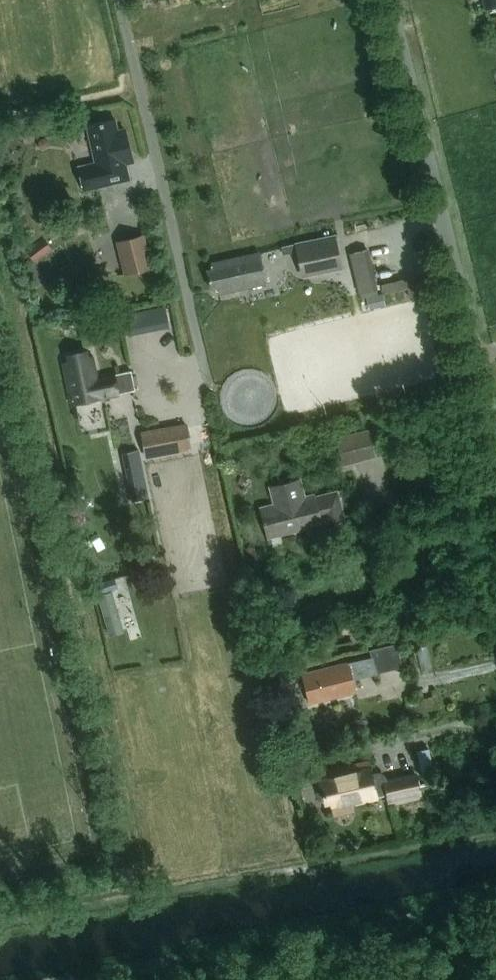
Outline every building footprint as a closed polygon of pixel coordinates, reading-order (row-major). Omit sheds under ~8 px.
[(487,10),(495,8),(495,0),(484,0),(487,10)] [(95,158),(78,163),(83,188),(114,181),(110,165),(127,161),(124,150),(131,148),(126,126),(119,127),(116,116),(87,123),(95,158)] [(43,138),(38,141),(38,147),(43,149),(48,146),(48,140),(43,138)] [(335,234),(295,243),(296,251),(301,272),(341,263),(335,234)] [(145,235),(123,240),(131,273),(153,267),(145,235)] [(43,238),(26,251),(35,262),(52,250),(43,238)] [(368,250),(351,254),(360,291),(376,287),(368,250)] [(267,283),(262,261),(259,251),(213,262),(214,267),(206,269),(211,289),(218,287),(220,295),(267,283)] [(382,293),(371,296),(374,307),(385,304),(382,293)] [(177,322),(172,300),(130,310),(135,332),(177,322)] [(70,362),(62,364),(71,404),(115,394),(110,374),(97,377),(92,356),(86,358),(84,351),(68,355),(70,362)] [(130,369),(110,374),(115,394),(135,389),(130,369)] [(185,423),(142,431),(145,447),(169,443),(171,452),(189,449),(185,423)] [(334,436),(342,465),(374,456),(366,428),(334,436)] [(144,474),(127,477),(131,500),(148,496),(144,474)] [(312,538),(325,535),(321,519),(326,518),(326,520),(345,515),(338,489),(316,495),(315,493),(306,495),(302,479),(275,486),(278,502),(268,504),(270,513),(262,514),(266,531),(273,530),(274,536),(310,528),(312,538)] [(412,527),(396,531),(399,542),(415,539),(412,527)] [(370,649),(372,657),(302,674),(309,703),(355,692),(352,679),(377,673),(377,672),(403,666),(398,642),(370,649)] [(369,759),(319,770),(326,800),(332,799),(333,805),(354,801),(378,795),(377,794),(388,792),(390,802),(421,795),(416,773),(387,780),(386,775),(379,771),(372,773),(369,759)] [(354,801),(333,805),(335,815),(356,810),(354,801)]
